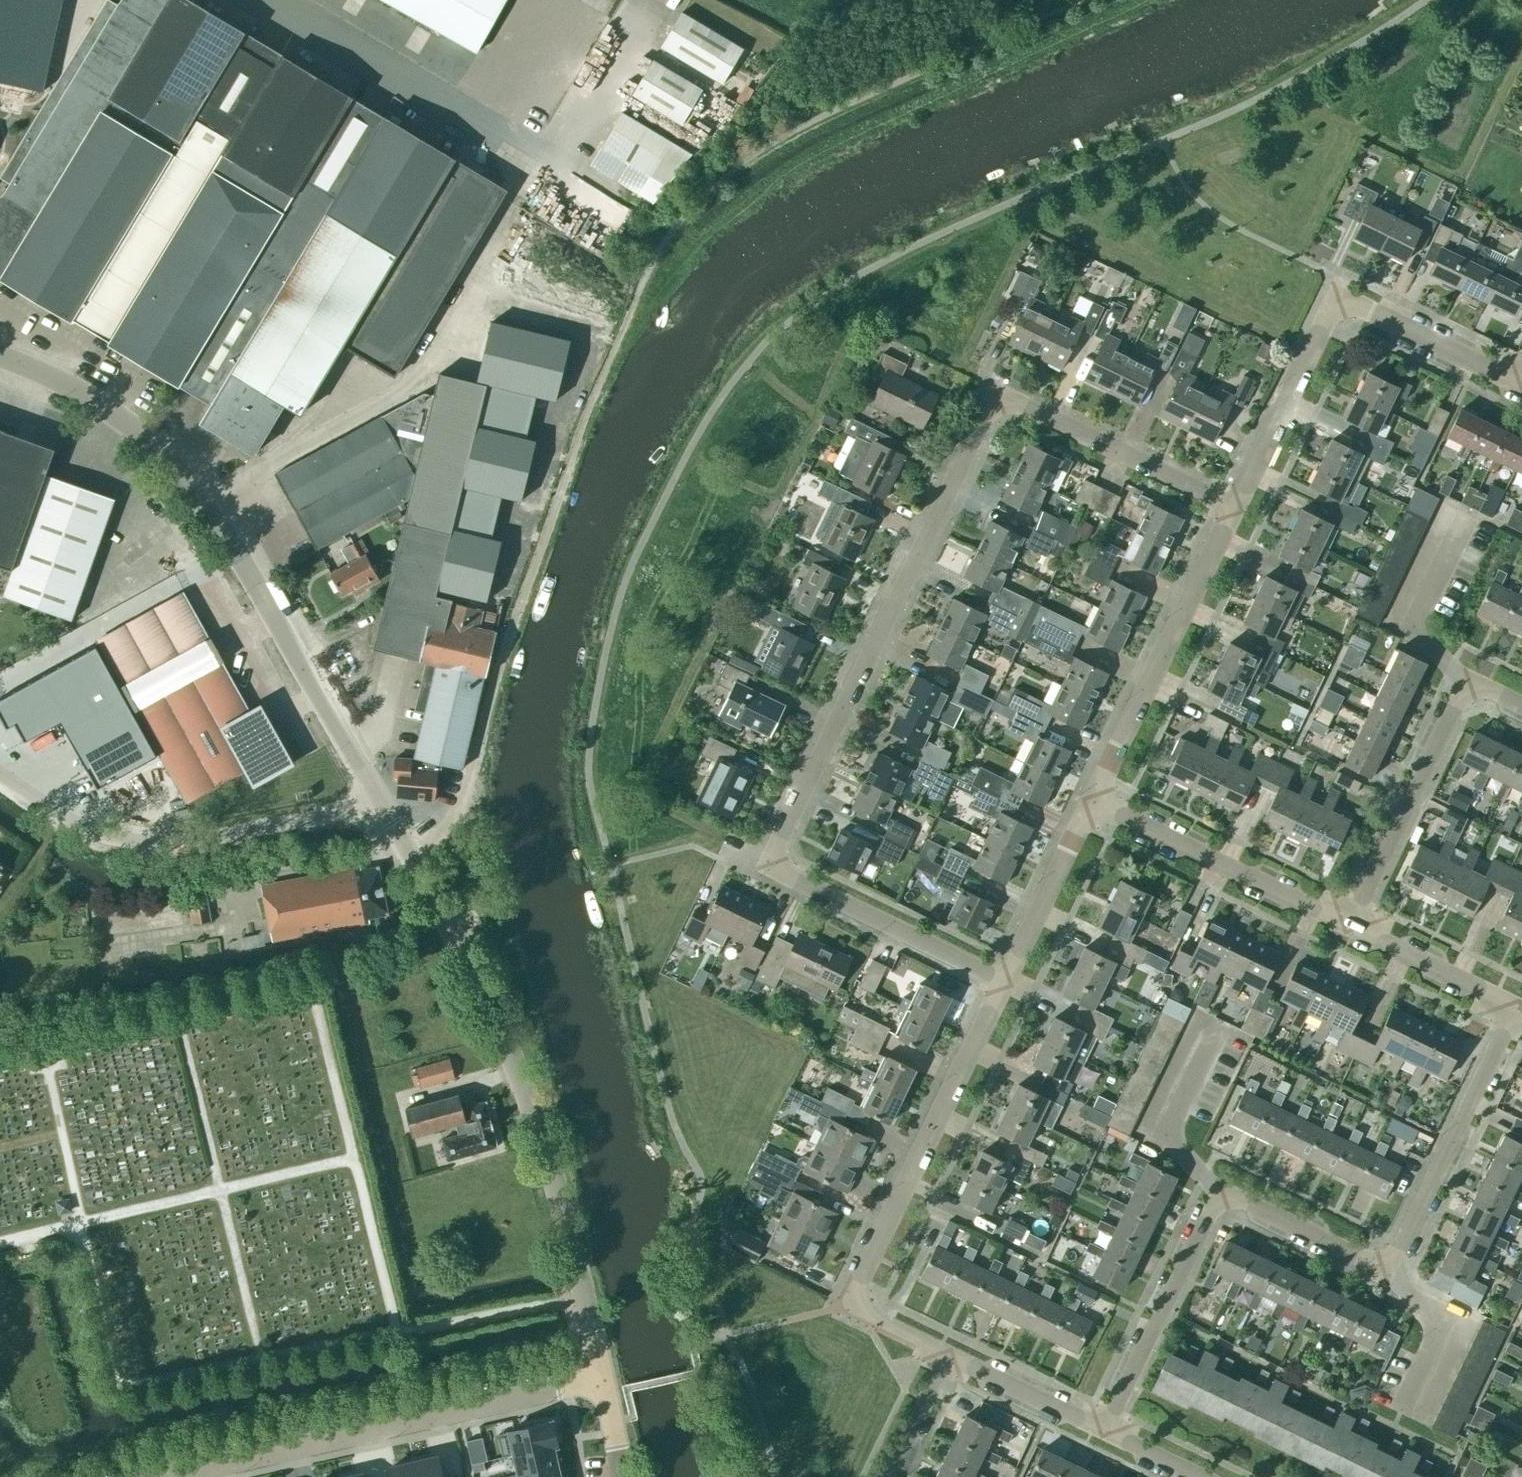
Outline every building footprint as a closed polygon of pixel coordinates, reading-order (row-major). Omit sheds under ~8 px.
[(0,177),(0,178),(11,184),(7,190),(8,190),(0,203),(0,279),(73,322),(74,320),(110,342),(109,344),(178,386),(211,406),(201,423),(254,454),(284,404),(301,414),(307,404),(314,408),(334,376),(339,367),(332,363),(343,345),(395,376),(506,191),(188,0),(121,0),(118,5),(109,0),(106,0),(0,177)] [(43,92),(63,0),(0,0),(0,83),(43,92)] [(477,54),(507,0),(381,0),(477,54)] [(722,84),(743,49),(681,12),(661,46),(722,84)] [(681,124),(702,90),(653,60),(632,94),(681,124)] [(711,108),(703,103),(691,121),(699,126),(711,108)] [(621,112),(611,128),(590,164),(639,194),(653,203),(692,155),(621,112)] [(1354,238),(1379,250),(1399,209),(1391,205),(1387,214),(1372,207),(1378,194),(1365,188),(1357,184),(1343,214),(1360,224),(1354,238)] [(1399,209),(1379,250),(1404,263),(1412,246),(1423,251),(1436,222),(1424,216),(1418,229),(1403,222),(1408,213),(1399,209)] [(582,243),(593,222),(573,211),(561,232),(582,243)] [(1471,261),(1470,261),(1461,257),(1464,249),(1457,246),(1462,235),(1440,224),(1429,248),(1440,253),(1429,275),(1457,289),(1471,261)] [(1479,243),(1470,261),(1471,261),(1457,289),(1485,302),(1504,264),(1503,263),(1487,256),(1490,249),(1479,243)] [(1517,249),(1512,259),(1507,257),(1503,263),(1504,264),(1485,302),(1514,316),(1521,299),(1521,287),(1509,280),(1517,263),(1521,265),(1521,251),(1517,249)] [(1083,259),(1078,268),(1084,271),(1088,261),(1083,259)] [(1123,274),(1109,267),(1102,281),(1117,287),(1123,274)] [(1035,356),(1053,321),(1040,314),(1044,305),(1032,299),(1040,282),(1027,275),(1016,298),(1028,304),(1009,344),(1035,356)] [(1085,381),(1111,393),(1128,357),(1115,351),(1120,342),(1108,336),(1115,322),(1119,324),(1127,308),(1114,302),(1109,310),(1107,309),(1105,313),(1094,336),(1104,341),(1085,381)] [(1065,327),(1053,321),(1035,356),(1061,369),(1081,330),(1091,335),(1104,308),(1092,303),(1082,324),(1070,318),(1065,327)] [(487,384),(437,589),(486,601),(500,543),(490,540),(501,496),(520,501),(534,442),(525,440),(535,396),(555,400),(569,342),(553,338),(548,337),(547,337),(544,336),(538,335),(534,334),(508,327),(503,326),(491,323),(477,382),(487,384)] [(1186,430),(1204,395),(1191,388),(1195,379),(1183,373),(1191,356),(1196,358),(1205,341),(1189,333),(1169,373),(1180,378),(1160,417),(1186,430)] [(1128,357),(1111,393),(1137,406),(1156,366),(1166,371),(1177,348),(1166,343),(1158,360),(1146,354),(1141,364),(1128,357)] [(919,432),(938,394),(937,393),(935,396),(900,379),(907,365),(882,353),(871,377),(882,382),(871,406),(919,429),(918,432),(919,432)] [(423,393),(273,474),(314,550),(408,499),(372,649),(420,660),(408,711),(425,715),(415,757),(461,768),(483,676),(486,677),(497,631),(481,627),(485,609),(450,600),(450,599),(435,595),(437,589),(487,384),(477,382),(439,372),(433,395),(423,393)] [(1387,411),(1395,396),(1404,400),(1411,386),(1401,381),(1397,388),(1368,373),(1357,397),(1387,411)] [(1217,401),(1204,395),(1186,430),(1212,443),(1232,403),(1242,408),(1255,381),(1244,376),(1234,397),(1221,391),(1217,401)] [(1387,411),(1357,397),(1345,420),(1361,427),(1355,438),(1389,454),(1394,443),(1376,434),(1382,422),(1390,426),(1395,415),(1387,411)] [(822,421),(834,427),(841,413),(829,407),(822,421)] [(1437,436),(1448,412),(1438,407),(1426,431),(1437,436)] [(1470,448),(1484,421),(1460,410),(1447,437),(1464,445),(1458,456),(1465,460),(1470,449),(1470,448)] [(888,436),(851,419),(844,432),(856,438),(838,474),(851,480),(887,497),(888,496),(885,495),(902,460),(905,461),(905,460),(882,449),(888,436)] [(1506,432),(1484,421),(1470,448),(1470,449),(1486,456),(1480,467),(1487,471),(1506,432)] [(12,570),(3,596),(71,621),(114,500),(55,479),(62,457),(53,454),(55,450),(0,430),(0,566),(12,570)] [(1506,432),(1487,471),(1494,474),(1500,463),(1515,470),(1521,457),(1521,440),(1506,432)] [(1332,440),(1321,463),(1351,478),(1362,455),(1383,466),(1389,454),(1355,438),(1350,449),(1332,440)] [(1015,472),(1048,488),(1058,469),(1069,474),(1074,462),(1062,456),(1060,460),(1028,445),(1015,472)] [(1427,458),(1406,447),(1400,460),(1421,470),(1427,458)] [(1357,523),(1357,524),(1361,526),(1368,512),(1354,505),(1353,508),(1348,505),(1359,482),(1351,478),(1321,463),(1309,487),(1327,495),(1322,506),(1357,523)] [(1067,546),(1068,546),(1077,528),(1063,522),(1038,509),(1048,488),(1015,472),(1001,500),(1039,518),(1033,529),(1067,546)] [(1455,480),(1447,476),(1439,493),(1447,497),(1455,480)] [(839,487),(824,480),(818,494),(833,501),(840,504),(822,540),(858,558),(858,557),(855,556),(872,521),(875,522),(876,521),(865,516),(871,503),(839,487)] [(1092,510),(1102,489),(1083,480),(1073,501),(1092,510)] [(1460,503),(1469,507),(1477,491),(1468,487),(1460,503)] [(1411,499),(1433,510),(1438,499),(1416,488),(1411,499)] [(1119,497),(1102,489),(1092,510),(1109,518),(1119,497)] [(1477,491),(1469,507),(1478,512),(1486,495),(1477,491)] [(1137,531),(1169,547),(1183,520),(1151,504),(1153,500),(1140,494),(1135,506),(1146,511),(1137,531)] [(1406,509),(1428,520),(1433,510),(1411,499),(1406,509)] [(1357,523),(1322,506),(1317,517),(1302,510),(1290,533),(1321,548),(1321,547),(1332,525),(1351,535),(1357,524),(1357,523)] [(1514,508),(1506,525),(1521,533),(1521,512),(1514,508)] [(1401,520),(1423,531),(1428,520),(1406,509),(1401,520)] [(1401,520),(1396,530),(1418,541),(1423,531),(1401,520)] [(977,550),(1010,566),(1021,545),(1046,557),(1048,553),(1060,559),(1067,546),(1033,529),(1028,540),(991,522),(977,550)] [(1396,530),(1391,540),(1413,551),(1418,541),(1396,530)] [(1092,557),(1113,568),(1119,557),(1156,575),(1169,547),(1137,531),(1126,552),(1101,539),(1092,557)] [(1321,548),(1290,533),(1279,556),(1294,564),(1289,574),(1314,587),(1320,576),(1309,571),(1316,558),(1324,561),(1328,550),(1321,547),(1321,548)] [(1516,555),(1521,542),(1521,541),(1512,536),(1506,550),(1516,555)] [(1391,540),(1386,551),(1408,562),(1413,551),(1391,540)] [(365,555),(357,541),(341,550),(349,564),(330,575),(342,596),(353,590),(357,597),(367,591),(365,588),(380,580),(365,555)] [(845,584),(845,583),(835,578),(841,565),(808,550),(802,563),(809,567),(791,603),(827,620),(828,619),(825,618),(842,583),(845,584)] [(996,606),(1031,623),(1039,605),(1000,586),(1010,566),(977,550),(964,577),(1001,595),(996,606)] [(1381,561),(1403,572),(1408,562),(1386,551),(1381,561)] [(1099,608),(1132,625),(1145,597),(1108,579),(1113,568),(1092,557),(1083,575),(1109,588),(1099,608)] [(1372,561),(1368,568),(1376,572),(1379,564),(1372,561)] [(1376,572),(1398,582),(1403,572),(1381,561),(1379,564),(1376,572)] [(1477,613),(1503,626),(1519,595),(1518,594),(1500,586),(1506,573),(1498,569),(1477,613)] [(1371,582),(1393,593),(1398,582),(1376,572),(1371,582)] [(1309,598),(1314,587),(1289,574),(1283,585),(1266,576),(1254,600),(1293,619),(1304,596),(1309,598)] [(1366,592),(1388,603),(1393,593),(1371,582),(1366,592)] [(1521,635),(1521,585),(1518,594),(1519,595),(1503,626),(1521,635)] [(1361,603),(1383,614),(1388,603),(1366,592),(1361,603)] [(249,715),(182,594),(101,642),(187,801),(243,770),(253,787),(291,766),(259,709),(249,715)] [(1022,641),(1031,623),(996,606),(991,617),(953,599),(940,627),(973,643),(983,622),(1022,641)] [(1258,630),(1253,641),(1278,654),(1284,643),(1273,638),(1280,624),(1288,628),(1293,619),(1254,600),(1243,623),(1258,630)] [(1383,614),(1361,603),(1356,613),(1378,624),(1383,614)] [(811,627),(778,612),(764,605),(758,618),(779,629),(761,665),(797,682),(798,681),(795,680),(812,645),(815,646),(815,645),(805,640),(811,627)] [(1032,624),(1076,645),(1081,634),(1118,652),(1132,625),(1099,608),(1089,629),(1063,617),(1041,606),(1032,624)] [(1061,685),(1094,702),(1108,674),(1071,656),(1076,645),(1032,624),(1024,642),(1046,652),(1071,665),(1061,685)] [(963,663),(973,643),(940,627),(926,655),(964,673),(958,683),(980,694),(988,676),(963,663)] [(1230,644),(1218,667),(1259,687),(1259,686),(1264,689),(1270,675),(1269,674),(1278,654),(1253,641),(1248,652),(1230,644)] [(1345,653),(1361,661),(1365,652),(1349,645),(1345,653)] [(96,646),(0,700),(0,718),(7,730),(21,722),(30,737),(23,741),(25,743),(39,735),(39,734),(61,723),(97,790),(112,782),(112,781),(157,756),(96,646)] [(1387,673),(1415,687),(1427,664),(1398,650),(1387,673)] [(1357,670),(1361,661),(1345,653),(1341,662),(1350,666),(1357,670)] [(759,667),(747,662),(743,669),(756,674),(759,667)] [(1341,662),(1337,670),(1346,674),(1350,666),(1341,662)] [(785,707),(785,706),(745,687),(750,675),(726,663),(716,683),(732,690),(718,718),(740,728),(743,723),(771,737),(771,736),(769,735),(783,706),(785,707)] [(1259,687),(1218,667),(1207,690),(1222,698),(1216,709),(1242,721),(1248,710),(1237,705),(1243,692),(1254,698),(1259,687)] [(1405,710),(1415,687),(1387,673),(1376,696),(1405,710)] [(971,712),(980,694),(958,683),(953,694),(916,676),(902,704),(935,720),(945,699),(971,712)] [(1017,711),(1038,722),(1043,711),(1081,729),(1094,702),(1061,685),(1051,706),(1026,694),(1017,711)] [(1323,698),(1339,706),(1343,697),(1327,689),(1323,698)] [(1394,732),(1405,710),(1376,696),(1365,718),(1394,732)] [(1335,715),(1339,706),(1323,698),(1319,707),(1335,715)] [(921,761),(942,771),(951,753),(925,741),(935,720),(902,704),(889,732),(926,750),(921,761)] [(1304,718),(1308,711),(1293,704),(1289,711),(1304,718)] [(1024,763),(1057,779),(1070,751),(1033,733),(1038,722),(1017,711),(1011,709),(1005,720),(1011,723),(1008,730),(1034,742),(1024,763)] [(1213,754),(1228,723),(1209,714),(1203,725),(1213,730),(1204,750),(1180,738),(1170,758),(1175,761),(1168,776),(1191,788),(1209,752),(1213,754)] [(1383,755),(1394,732),(1365,718),(1354,741),(1383,755)] [(1328,728),(1312,720),(1308,729),(1324,737),(1328,728)] [(1476,788),(1498,743),(1475,732),(1461,760),(1458,759),(1450,776),(1459,780),(1466,764),(1480,771),(1473,787),(1476,788)] [(731,818),(752,774),(730,763),(736,750),(709,737),(701,755),(717,763),(698,801),(731,818)] [(1372,778),(1383,755),(1354,741),(1343,764),(1372,778)] [(1191,788),(1214,799),(1232,763),(1236,765),(1245,747),(1236,743),(1227,761),(1213,754),(1209,752),(1191,788)] [(1520,754),(1498,743),(1476,788),(1481,791),(1489,775),(1503,782),(1495,797),(1498,799),(1520,754)] [(933,789),(942,771),(921,761),(916,771),(878,753),(865,781),(898,797),(908,776),(933,789)] [(1232,763),(1214,799),(1238,810),(1252,781),(1264,787),(1276,762),(1259,754),(1250,772),(1236,765),(1232,763)] [(1520,754),(1498,799),(1504,802),(1511,786),(1521,791),(1521,755),(1520,754)] [(434,801),(437,771),(410,769),(411,759),(395,758),(393,780),(398,780),(397,798),(408,799),(434,801)] [(1294,771),(1276,762),(1264,787),(1277,793),(1262,822),(1286,834),(1303,798),(1299,796),(1285,789),(1294,771)] [(980,767),(971,785),(977,788),(1001,799),(1006,789),(1043,807),(1057,779),(1024,763),(1014,783),(980,767)] [(1360,783),(1338,772),(1334,782),(1356,793),(1360,783)] [(1307,778),(1299,796),(1303,798),(1286,834),(1309,845),(1326,809),(1321,807),(1308,800),(1316,782),(1307,778)] [(888,818),(898,797),(865,781),(851,809),(889,827),(883,838),(904,848),(913,830),(888,818)] [(970,784),(966,793),(972,796),(975,791),(977,788),(971,785),(970,784)] [(995,810),(1001,799),(977,788),(975,791),(977,793),(971,807),(996,819),(986,840),(1019,856),(1033,828),(995,810)] [(1326,809),(1309,845),(1332,856),(1350,820),(1331,811),(1339,793),(1330,789),(1321,807),(1326,809)] [(1465,811),(1471,799),(1464,795),(1458,808),(1465,811)] [(1443,857),(1447,859),(1456,841),(1467,819),(1446,808),(1441,819),(1450,824),(1441,840),(1445,842),(1438,855),(1419,845),(1402,881),(1425,893),(1443,857)] [(1512,810),(1501,829),(1510,833),(1520,814),(1512,810)] [(896,866),(904,848),(883,838),(878,849),(841,830),(827,859),(860,875),(870,854),(896,866)] [(950,848),(942,866),(963,876),(968,866),(1006,884),(1019,856),(986,840),(976,861),(950,848)] [(1461,866),(1447,859),(1443,857),(1425,893),(1448,904),(1466,868),(1470,870),(1479,852),(1470,848),(1461,866)] [(931,861),(920,855),(914,867),(925,873),(931,861)] [(1466,868),(1448,904),(1472,916),(1486,886),(1498,892),(1510,868),(1493,859),(1484,877),(1470,870),(1466,868)] [(13,872),(0,863),(0,890),(13,872)] [(963,876),(942,866),(933,884),(959,896),(948,918),(981,934),(995,905),(958,887),(963,876)] [(388,914),(378,867),(361,871),(360,867),(265,884),(267,898),(264,899),(270,931),(259,933),(259,934),(242,937),(245,949),(265,945),(264,942),(272,941),(369,922),(369,918),(388,914)] [(1510,868),(1498,892),(1511,899),(1496,928),(1520,939),(1521,935),(1521,896),(1519,894),(1521,888),(1521,873),(1510,868)] [(1140,919),(1148,904),(1157,907),(1160,900),(1121,881),(1110,904),(1140,919)] [(728,934),(745,898),(721,886),(707,916),(695,910),(683,934),(700,943),(709,925),(728,934)] [(211,922),(207,895),(188,899),(192,925),(211,922)] [(769,910),(745,898),(728,934),(746,943),(737,961),(755,970),(767,945),(754,939),(769,910)] [(1109,946),(1134,959),(1134,958),(1141,962),(1147,951),(1129,942),(1136,927),(1145,931),(1149,923),(1140,919),(1110,904),(1098,927),(1114,935),(1109,946)] [(1191,915),(1181,910),(1179,909),(1167,932),(1180,938),(1191,915)] [(1216,968),(1233,932),(1209,921),(1195,950),(1183,943),(1171,968),(1188,977),(1197,959),(1211,965),(1216,968)] [(850,956),(800,932),(794,945),(776,937),(755,980),(774,989),(779,978),(823,999),(828,989),(832,991),(850,956)] [(1238,979),(1256,943),(1233,932),(1216,968),(1211,965),(1193,1002),(1206,1009),(1217,985),(1213,984),(1220,970),(1234,977),(1238,979)] [(1279,954),(1256,943),(1238,979),(1234,977),(1225,995),(1234,999),(1243,981),(1262,990),(1279,954)] [(1134,959),(1109,946),(1103,957),(1085,948),(1073,971),(1104,986),(1112,970),(1123,975),(1127,969),(1129,969),(1134,959)] [(873,993),(886,966),(873,960),(859,987),(873,993)] [(1299,1031),(1308,1013),(1303,1011),(1321,975),(1297,963),(1280,999),(1299,1008),(1290,1026),(1299,1031)] [(740,988),(747,991),(754,975),(741,969),(736,981),(742,983),(740,988)] [(1104,986),(1073,971),(1062,995),(1080,1003),(1075,1014),(1108,1030),(1113,1019),(1093,1009),(1104,986)] [(1326,1022),(1344,986),(1321,975),(1303,1011),(1308,1013),(1322,1019),(1313,1037),(1322,1042),(1331,1024),(1326,1022)] [(899,1006),(937,1024),(950,998),(924,985),(923,986),(919,984),(911,1001),(903,997),(899,1006)] [(1353,1057),(1365,1032),(1353,1026),(1367,997),(1344,986),(1326,1022),(1331,1024),(1345,1031),(1336,1049),(1353,1057)] [(1183,994),(1172,988),(1168,996),(1180,1002),(1183,994)] [(1168,997),(1162,1009),(1184,1020),(1190,1008),(1168,997)] [(937,1024),(899,1006),(895,1014),(903,1018),(894,1035),(898,1037),(898,1038),(924,1051),(937,1024)] [(855,1029),(881,1042),(887,1028),(862,1016),(843,1007),(837,1020),(855,1029)] [(1241,1028),(1252,1034),(1262,1013),(1251,1008),(1241,1028)] [(1162,1009),(1157,1020),(1179,1030),(1184,1020),(1162,1009)] [(1378,1038),(1365,1032),(1353,1057),(1371,1066),(1380,1048),(1393,1054),(1398,1057),(1416,1021),(1392,1009),(1378,1038)] [(1262,1013),(1252,1034),(1262,1039),(1273,1018),(1262,1013)] [(1108,1030),(1075,1014),(1070,1025),(1055,1018),(1043,1041),(1086,1062),(1097,1039),(1102,1041),(1108,1030)] [(1157,1020),(1152,1029),(1174,1040),(1179,1030),(1157,1020)] [(1421,1068),(1439,1032),(1416,1021),(1398,1057),(1393,1054),(1385,1072),(1394,1077),(1403,1059),(1416,1066),(1421,1068)] [(874,1055),(881,1042),(855,1029),(849,1043),(874,1055)] [(1174,1040),(1152,1029),(1148,1038),(1170,1049),(1174,1040)] [(1462,1043),(1439,1032),(1421,1068),(1416,1066),(1408,1083),(1417,1088),(1426,1070),(1444,1079),(1462,1043)] [(1170,1049),(1148,1038),(1143,1047),(1165,1058),(1170,1049)] [(1086,1062),(1043,1041),(1032,1064),(1047,1072),(1042,1083),(1067,1095),(1072,1085),(1074,1086),(1086,1062)] [(1143,1047),(1138,1059),(1160,1070),(1165,1058),(1143,1047)] [(865,1068),(861,1076),(902,1097),(915,1070),(888,1057),(888,1058),(884,1056),(876,1073),(865,1068)] [(1138,1059),(1132,1070),(1154,1081),(1160,1070),(1138,1059)] [(416,1069),(417,1075),(411,1077),(414,1088),(421,1087),(421,1088),(454,1079),(449,1060),(416,1069)] [(1132,1070),(1127,1082),(1149,1092),(1154,1081),(1132,1070)] [(889,1123),(902,1097),(861,1076),(857,1084),(868,1089),(859,1107),(863,1109),(863,1110),(889,1123)] [(1229,1123),(1256,1135),(1270,1105),(1270,1104),(1253,1096),(1259,1083),(1250,1079),(1229,1123)] [(1296,1117),(1279,1108),(1290,1084),(1282,1080),(1276,1091),(1270,1104),(1270,1105),(1256,1135),(1281,1148),(1296,1117)] [(1127,1082),(1121,1093),(1143,1104),(1149,1092),(1127,1082)] [(1007,1108),(1037,1123),(1038,1122),(1051,1129),(1067,1095),(1042,1083),(1037,1094),(1018,1085),(1007,1108)] [(820,1102),(841,1112),(846,1114),(853,1101),(826,1088),(820,1102)] [(447,1160),(497,1147),(486,1102),(477,1104),(474,1091),(404,1110),(411,1135),(456,1123),(459,1135),(442,1140),(447,1160)] [(1121,1093),(1116,1104),(1138,1115),(1143,1104),(1121,1093)] [(836,1123),(841,1112),(820,1102),(803,1094),(796,1108),(828,1123),(817,1145),(859,1166),(872,1141),(836,1123)] [(1412,1102),(1403,1097),(1396,1110),(1404,1115),(1412,1102)] [(1084,1103),(1078,1115),(1105,1128),(1106,1124),(1111,1116),(1084,1103)] [(1335,1103),(1328,1117),(1336,1121),(1342,1107),(1335,1103)] [(1116,1104),(1111,1115),(1111,1116),(1132,1127),(1138,1115),(1116,1104)] [(1281,1148),(1307,1160),(1322,1130),(1322,1129),(1304,1121),(1311,1108),(1302,1104),(1296,1117),(1281,1148)] [(1026,1146),(1037,1123),(1007,1108),(996,1131),(1011,1139),(1006,1149),(1031,1162),(1042,1167),(1047,1156),(1026,1146)] [(1111,1116),(1106,1124),(1128,1135),(1132,1127),(1111,1116)] [(1330,1134),(1336,1121),(1328,1117),(1322,1129),(1322,1130),(1307,1160),(1333,1173),(1348,1142),(1330,1134)] [(1516,1117),(1509,1131),(1521,1137),(1521,1120),(1516,1117)] [(1418,1131),(1392,1118),(1385,1131),(1411,1144),(1418,1131)] [(1333,1173),(1359,1185),(1374,1155),(1373,1155),(1356,1146),(1362,1133),(1354,1129),(1348,1142),(1333,1173)] [(1384,1134),(1380,1141),(1388,1146),(1392,1138),(1384,1134)] [(1122,1175),(1120,1179),(1165,1200),(1176,1177),(1148,1164),(1155,1150),(1138,1142),(1139,1140),(1129,1135),(1125,1143),(1125,1150),(1132,1153),(1128,1162),(1144,1169),(1137,1183),(1122,1175)] [(1521,1172),(1521,1144),(1505,1136),(1494,1158),(1521,1172)] [(1380,1141),(1373,1155),(1374,1155),(1359,1185),(1385,1198),(1400,1167),(1382,1159),(1388,1146),(1380,1141)] [(768,1167),(794,1180),(799,1169),(804,1171),(847,1192),(859,1166),(817,1145),(810,1159),(806,1156),(799,1159),(797,1164),(774,1153),(768,1167)] [(971,1175),(1001,1190),(1007,1178),(1020,1184),(1031,1162),(1006,1149),(1000,1160),(982,1151),(971,1175)] [(1494,1158),(1483,1181),(1521,1200),(1521,1193),(1514,1190),(1521,1176),(1521,1172),(1494,1158)] [(814,1189),(794,1180),(768,1167),(755,1161),(747,1178),(761,1192),(787,1204),(781,1219),(824,1240),(836,1214),(808,1200),(814,1189)] [(1075,1183),(1081,1173),(1064,1165),(1060,1176),(1075,1183)] [(1056,1174),(1051,1185),(1071,1194),(1075,1183),(1060,1176),(1056,1174)] [(1009,1193),(1001,1190),(971,1175),(960,1198),(990,1213),(996,1200),(1003,1204),(1009,1193)] [(1165,1200),(1120,1179),(1118,1184),(1133,1192),(1127,1205),(1111,1198),(1109,1201),(1154,1222),(1165,1200)] [(1483,1181),(1472,1203),(1517,1225),(1519,1220),(1503,1212),(1510,1198),(1521,1204),(1521,1200),(1483,1181)] [(1154,1222),(1109,1201),(1107,1206),(1123,1214),(1116,1228),(1100,1220),(1099,1223),(1143,1245),(1154,1222)] [(1515,1228),(1517,1225),(1472,1203),(1461,1225),(1506,1247),(1508,1242),(1492,1234),(1499,1220),(1515,1228)] [(1020,1240),(1028,1224),(1010,1215),(1003,1231),(1020,1240)] [(824,1240),(781,1219),(768,1244),(811,1265),(824,1240)] [(1143,1245),(1099,1223),(1096,1228),(1112,1236),(1105,1250),(1089,1242),(1088,1245),(1133,1267),(1143,1245)] [(1504,1250),(1506,1247),(1461,1225),(1450,1248),(1495,1270),(1497,1264),(1482,1257),(1488,1243),(1504,1250)] [(755,1262),(764,1243),(738,1230),(728,1249),(755,1262)] [(1041,1250),(1046,1239),(1029,1231),(1024,1241),(1041,1250)] [(921,1277),(947,1290),(962,1259),(944,1251),(950,1238),(942,1234),(921,1277)] [(1250,1252),(1227,1241),(1213,1269),(1211,1268),(1202,1285),(1211,1289),(1219,1273),(1233,1280),(1236,1281),(1250,1252)] [(1133,1267),(1088,1245),(1085,1251),(1101,1258),(1093,1276),(1122,1290),(1133,1267)] [(947,1290),(973,1303),(988,1272),(970,1263),(976,1250),(968,1246),(962,1259),(947,1290)] [(1493,1273),(1495,1270),(1450,1248),(1439,1271),(1467,1284),(1465,1287),(1482,1295),(1486,1287),(1471,1279),(1477,1265),(1493,1273)] [(1272,1263),(1250,1252),(1236,1281),(1233,1280),(1225,1296),(1233,1300),(1241,1284),(1255,1291),(1258,1292),(1272,1263)] [(973,1303),(999,1315),(1014,1284),(1013,1284),(996,1276),(1002,1263),(994,1259),(988,1272),(973,1303)] [(1294,1274),(1272,1263),(1258,1292),(1255,1291),(1247,1307),(1256,1311),(1263,1295),(1277,1302),(1280,1303),(1294,1274)] [(999,1315),(1025,1328),(1039,1297),(1022,1288),(1028,1275),(1020,1271),(1013,1284),(1014,1284),(999,1315)] [(1317,1285),(1294,1274),(1280,1303),(1277,1302),(1269,1317),(1274,1320),(1268,1330),(1272,1332),(1285,1306),(1299,1313),(1302,1314),(1317,1285)] [(1517,1302),(1521,1292),(1521,1284),(1513,1280),(1505,1296),(1517,1302)] [(1097,1292),(1079,1283),(1073,1296),(1090,1305),(1097,1292)] [(1025,1328),(1050,1340),(1065,1309),(1048,1301),(1054,1288),(1045,1284),(1039,1297),(1025,1328)] [(1339,1296),(1317,1285),(1302,1314),(1299,1313),(1292,1328),(1300,1333),(1308,1317),(1322,1324),(1325,1325),(1339,1296)] [(1065,1309),(1050,1340),(1077,1353),(1092,1322),(1073,1313),(1080,1300),(1071,1296),(1065,1309)] [(1361,1307),(1339,1296),(1325,1325),(1322,1324),(1314,1339),(1322,1344),(1330,1328),(1344,1334),(1347,1336),(1361,1307)] [(1367,1351),(1387,1360),(1399,1337),(1380,1327),(1384,1318),(1361,1307),(1347,1336),(1344,1334),(1336,1350),(1345,1354),(1352,1339),(1369,1347),(1367,1351)] [(1481,1323),(1476,1333),(1499,1344),(1504,1333),(1481,1323)] [(1222,1334),(1236,1341),(1240,1331),(1227,1324),(1222,1334)] [(1499,1344),(1476,1333),(1471,1343),(1494,1355),(1499,1344)] [(1322,1344),(1318,1341),(1312,1353),(1316,1356),(1322,1344)] [(1494,1355),(1471,1343),(1466,1354),(1490,1365),(1494,1355)] [(1521,1357),(1521,1350),(1509,1343),(1505,1352),(1521,1360),(1521,1357)] [(1193,1359),(1198,1349),(1191,1345),(1186,1355),(1193,1359)] [(1196,1369),(1186,1364),(1168,1356),(1152,1388),(1187,1405),(1189,1401),(1189,1400),(1210,1356),(1204,1353),(1196,1369)] [(1490,1365),(1466,1354),(1461,1364),(1485,1376),(1490,1365)] [(1224,1413),(1237,1384),(1211,1371),(1216,1359),(1210,1356),(1189,1400),(1189,1401),(1222,1417),(1225,1413),(1224,1413)] [(1229,1371),(1234,1361),(1226,1357),(1221,1367),(1229,1371)] [(1485,1376),(1461,1364),(1456,1375),(1480,1386),(1485,1376)] [(1312,1382),(1323,1388),(1331,1373),(1320,1368),(1312,1382)] [(1265,1383),(1269,1373),(1262,1370),(1257,1379),(1265,1383)] [(1508,1387),(1512,1378),(1495,1370),(1492,1379),(1508,1387)] [(1480,1386),(1456,1375),(1451,1385),(1475,1397),(1480,1386)] [(1267,1393),(1257,1388),(1240,1380),(1237,1384),(1224,1413),(1225,1413),(1257,1429),(1279,1384),(1273,1381),(1267,1393)] [(1289,1449),(1305,1417),(1278,1404),(1286,1388),(1279,1384),(1257,1429),(1255,1433),(1289,1449)] [(1366,1406),(1374,1389),(1367,1385),(1352,1389),(1349,1397),(1366,1406)] [(1475,1397),(1451,1385),(1446,1396),(1470,1407),(1475,1397)] [(1296,1403),(1301,1394),(1293,1390),(1288,1400),(1296,1403)] [(1470,1407),(1446,1396),(1441,1406),(1465,1418),(1470,1407)] [(1335,1410),(1327,1406),(1322,1416),(1330,1420),(1335,1410)] [(1465,1418),(1441,1406),(1436,1417),(1460,1428),(1465,1418)] [(1478,1407),(1474,1415),(1490,1423),(1494,1415),(1478,1407)] [(1332,1430),(1305,1417),(1289,1449),(1323,1466),(1325,1462),(1325,1461),(1346,1417),(1340,1414),(1332,1430)] [(955,1438),(1000,1460),(1001,1457),(985,1449),(992,1435),(1008,1443),(1012,1434),(995,1426),(994,1429),(966,1415),(955,1438)] [(1490,1423),(1474,1415),(1470,1424),(1485,1432),(1490,1423)] [(1374,1445),(1347,1432),(1353,1420),(1346,1417),(1325,1461),(1325,1462),(1357,1476),(1358,1476),(1374,1445)] [(1460,1428),(1436,1417),(1431,1427),(1455,1440),(1460,1428)] [(1365,1432),(1370,1422),(1362,1418),(1357,1428),(1365,1432)] [(552,1422),(509,1432),(514,1455),(557,1445),(552,1422)] [(1466,1438),(1474,1442),(1477,1435),(1470,1431),(1466,1438)] [(488,1461),(482,1438),(467,1441),(472,1465),(483,1462),(488,1461)] [(1000,1460),(955,1438),(944,1461),(978,1476),(986,1476),(975,1471),(981,1457),(997,1465),(1000,1460)] [(1397,1452),(1402,1443),(1394,1439),(1389,1449),(1397,1452)] [(557,1445),(514,1455),(519,1475),(557,1466),(553,1447),(558,1446),(557,1445)] [(1389,1458),(1373,1450),(1375,1445),(1374,1445),(1358,1476),(1400,1476),(1411,1454),(1405,1451),(1399,1463),(1389,1458)] [(1066,1461),(1043,1449),(1029,1476),(1058,1476),(1066,1461)] [(1410,1473),(1418,1457),(1411,1454),(1400,1476),(1418,1476),(1410,1473)] [(414,1462),(417,1476),(442,1476),(437,1457),(414,1462)] [(1470,1458),(1466,1467),(1482,1475),(1486,1466),(1470,1458)] [(1428,1473),(1433,1463),(1425,1460),(1421,1469),(1428,1473)] [(936,1476),(978,1476),(944,1461),(936,1476)] [(1088,1472),(1066,1461),(1058,1476),(1086,1476),(1088,1472)] [(414,1462),(390,1468),(393,1476),(417,1476),(414,1462)] [(485,1470),(483,1462),(472,1465),(474,1473),(485,1470)] [(519,1475),(519,1476),(560,1476),(557,1466),(519,1475)] [(1466,1467),(1462,1476),(1464,1476),(1481,1476),(1482,1475),(1466,1467)]
